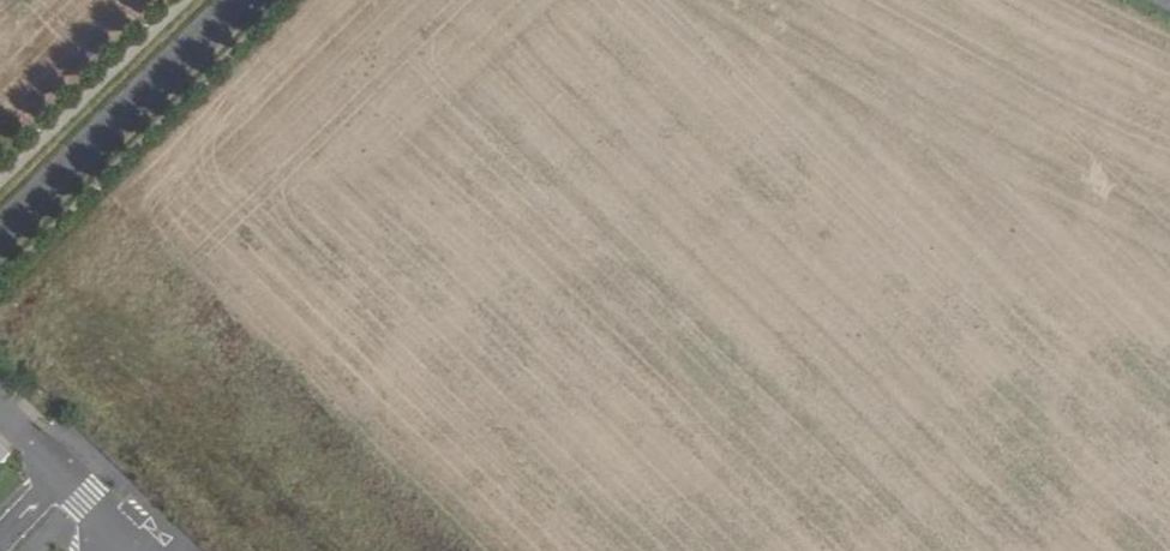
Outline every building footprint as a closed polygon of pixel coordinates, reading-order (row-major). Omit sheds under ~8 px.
[(9,454),(0,445),(0,463),(9,454)]
